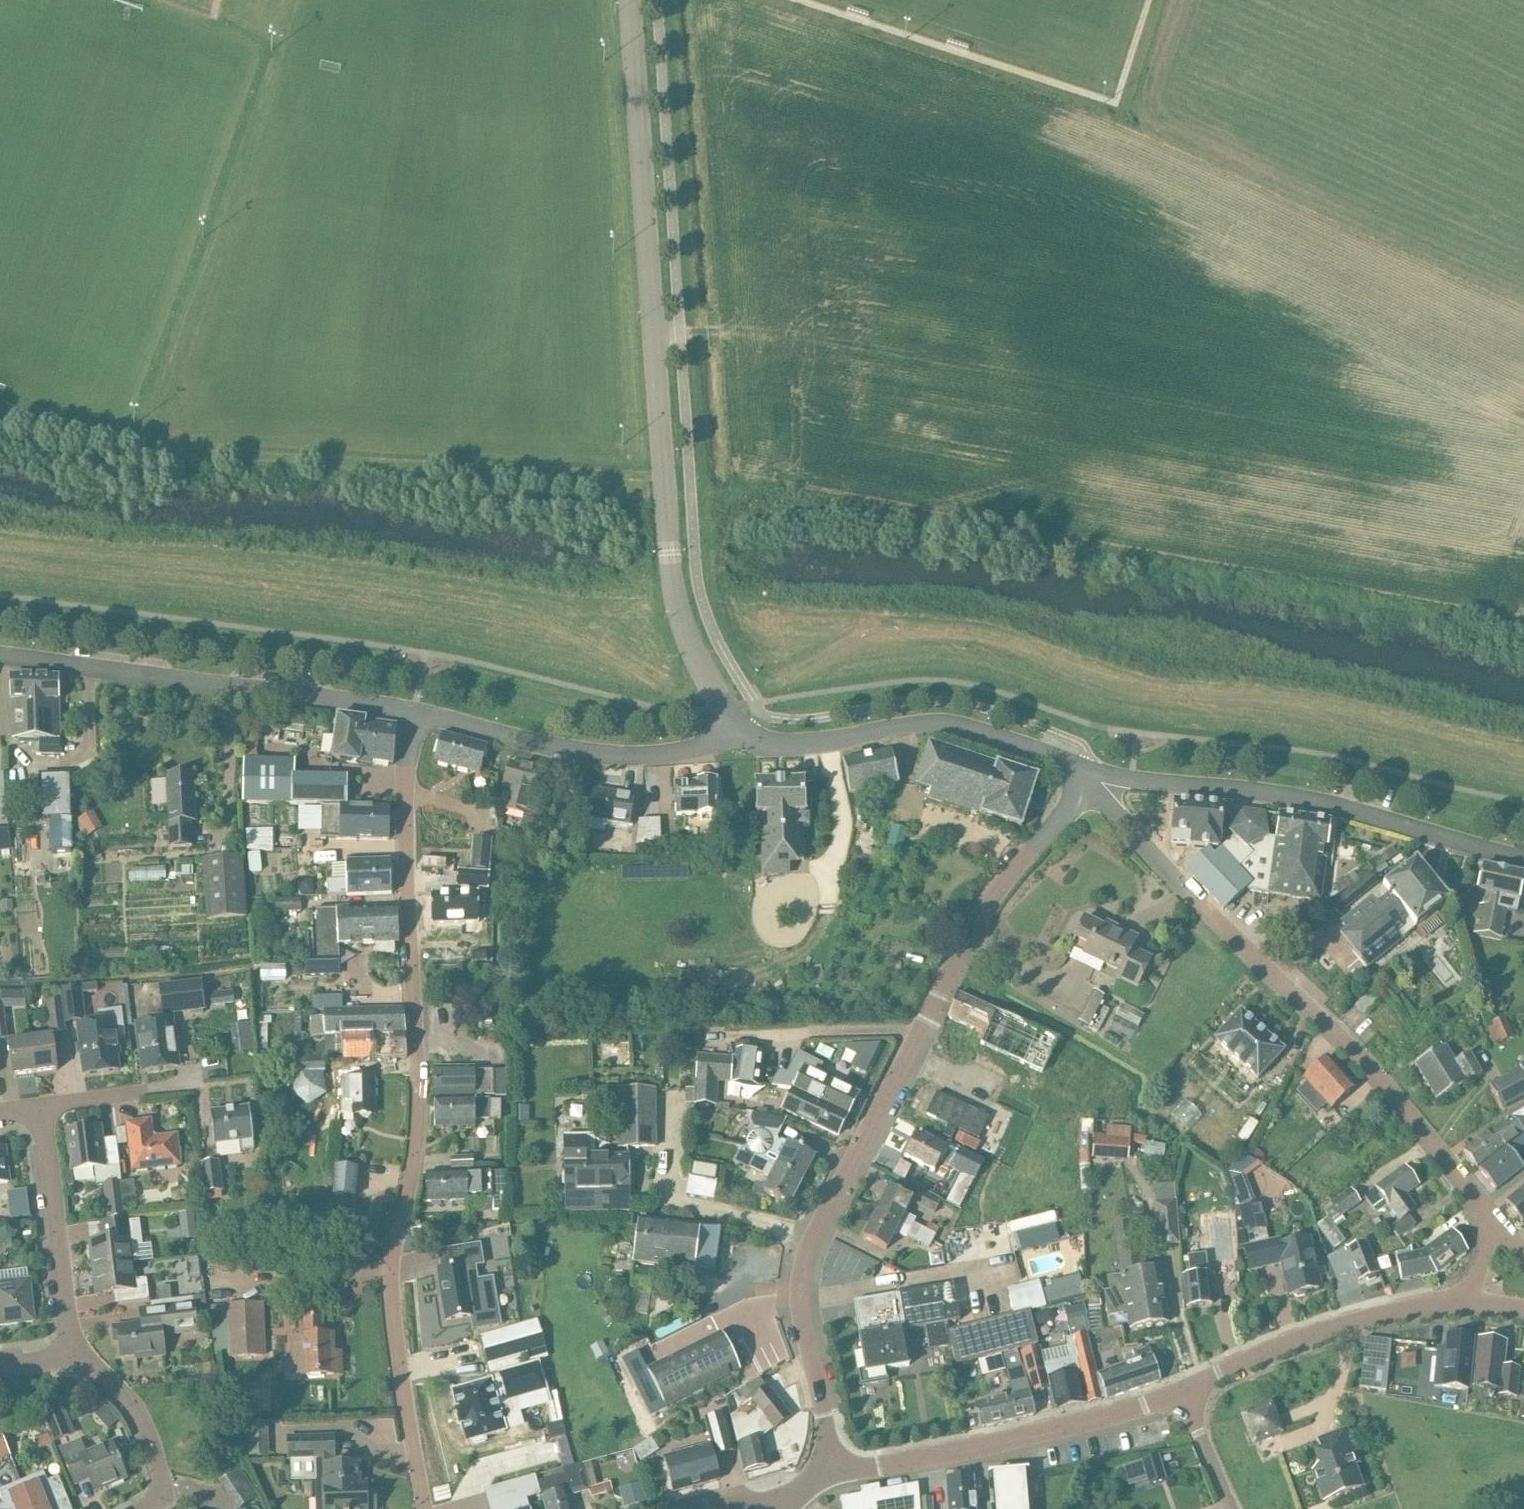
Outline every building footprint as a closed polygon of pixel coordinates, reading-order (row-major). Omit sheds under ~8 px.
[(37,740),(39,755),(61,755),(58,678),(11,677),(13,739),(37,740)] [(360,762),(392,766),(398,725),(337,717),(331,762),(360,766),(360,762)] [(479,775),(487,746),(442,734),(435,763),(479,775)] [(292,806),(320,807),(346,807),(346,778),(295,777),(295,761),(258,761),(258,741),(254,741),(244,741),(244,761),(243,806),(292,806)] [(928,799),(1021,830),(1038,777),(937,744),(935,751),(928,748),(916,786),(931,791),(928,799)] [(850,794),(899,785),(893,751),(844,760),(850,794)] [(499,832),(524,837),(538,770),(509,762),(503,785),(511,787),(499,832)] [(168,824),(169,849),(194,848),(193,823),(196,823),(194,774),(167,776),(169,824),(168,824)] [(757,817),(761,817),(762,863),(804,861),(802,816),(805,815),(804,781),(756,783),(757,817)] [(676,785),(676,819),(718,818),(717,782),(699,782),(699,784),(676,785)] [(50,821),(51,855),(73,854),(70,783),(41,784),(42,822),(50,821)] [(629,824),(634,797),(595,791),(590,818),(629,824)] [(1221,810),(1174,805),(1171,835),(1191,837),(1190,849),(1217,851),(1221,810)] [(341,839),(341,840),(389,841),(389,809),(341,808),(341,809),(321,809),(321,839),(341,839)] [(1186,872),(1223,910),(1243,891),(1269,894),(1269,895),(1319,902),(1330,823),(1280,816),(1277,838),(1268,837),(1265,813),(1239,810),(1227,833),(1219,852),(1204,852),(1186,872)] [(79,821),(89,837),(104,828),(94,812),(79,821)] [(900,859),(907,830),(893,827),(887,856),(900,859)] [(273,851),(272,830),(246,831),(246,852),(273,851)] [(490,873),(492,840),(473,839),(470,872),(490,873)] [(247,918),(244,858),(203,861),(206,921),(247,918)] [(328,897),(347,897),(392,895),(391,862),(345,864),(346,882),(327,882),(328,897)] [(1416,862),(1344,919),(1358,936),(1347,945),(1367,970),(1449,904),(1446,900),(1453,895),(1442,882),(1436,887),(1416,862)] [(168,879),(168,869),(135,867),(134,877),(168,879)] [(1505,923),(1507,913),(1516,915),(1517,912),(1518,912),(1520,902),(1523,883),(1523,875),(1483,867),(1478,893),(1487,895),(1483,919),(1505,923)] [(433,897),(432,927),(479,927),(480,898),(479,898),(479,892),(490,892),(490,876),(458,876),(458,892),(465,892),(465,898),(433,897)] [(277,914),(302,913),(301,899),(276,900),(277,914)] [(11,901),(2,902),(3,911),(12,911),(11,901)] [(312,912),(313,931),(398,927),(396,909),(337,913),(337,911),(312,912)] [(1116,977),(1138,988),(1151,961),(1131,951),(1137,939),(1122,932),(1120,936),(1084,918),(1069,949),(1119,973),(1116,977)] [(395,955),(395,944),(399,944),(398,927),(313,931),(314,963),(340,961),(339,947),(375,945),(376,956),(395,955)] [(289,977),(288,965),(260,966),(261,978),(289,977)] [(202,981),(158,987),(162,1017),(205,1011),(202,981)] [(212,1007),(234,1004),(233,991),(210,994),(212,1007)] [(64,1024),(65,1024),(86,1022),(82,992),(59,994),(60,1002),(61,1002),(64,1024)] [(46,1003),(49,1035),(66,1033),(65,1024),(64,1024),(61,1002),(60,1002),(46,1003)] [(972,1030),(958,1060),(983,1071),(972,1094),(1008,1112),(1019,1088),(1033,1059),(1037,1051),(1060,1064),(1071,1045),(1007,1008),(997,1027),(1002,1031),(997,1041),(972,1030)] [(98,1012),(99,1025),(78,1027),(84,1076),(119,1071),(117,1055),(119,1055),(117,1038),(125,1037),(122,1009),(98,1012)] [(404,1034),(403,1010),(324,1013),(324,1018),(311,1018),(312,1036),(325,1036),(326,1056),(343,1056),(343,1055),(342,1037),(404,1034)] [(1257,1077),(1284,1051),(1242,1014),(1216,1040),(1257,1077)] [(1505,1018),(1491,1024),(1492,1028),(1488,1030),(1493,1044),(1498,1042),(1499,1045),(1513,1040),(1505,1018)] [(304,1051),(303,1019),(296,1019),(296,1039),(294,1039),(294,1051),(304,1051)] [(142,1043),(146,1072),(179,1067),(173,1021),(136,1026),(139,1044),(142,1043)] [(270,1049),(269,1022),(232,1023),(233,1051),(270,1049)] [(343,1056),(343,1061),(407,1058),(406,1035),(404,1036),(404,1034),(342,1037),(343,1055),(343,1056)] [(31,1040),(35,1074),(58,1071),(53,1037),(31,1040)] [(35,1074),(31,1040),(8,1043),(13,1077),(35,1074)] [(1415,1065),(1437,1101),(1481,1074),(1467,1053),(1453,1062),(1444,1047),(1415,1065)] [(735,1082),(759,1085),(763,1053),(738,1050),(735,1082)] [(715,1079),(731,1080),(732,1056),(698,1054),(697,1078),(715,1079)] [(793,1089),(847,1117),(857,1097),(816,1076),(821,1066),(798,1054),(787,1075),(780,1071),(772,1087),(790,1089),(793,1089)] [(1327,1106),(1330,1110),(1355,1088),(1328,1057),(1303,1079),(1307,1083),(1297,1092),(1316,1114),(1321,1109),(1322,1110),(1327,1106)] [(1503,1116),(1523,1104),(1523,1064),(1505,1075),(1506,1078),(1487,1088),(1503,1116)] [(329,1100),(328,1065),(298,1065),(299,1101),(329,1100)] [(494,1071),(476,1071),(476,1068),(434,1068),(434,1097),(476,1097),(494,1098),(494,1071)] [(372,1115),(375,1115),(374,1077),(343,1078),(344,1116),(360,1115),(360,1117),(362,1120),(369,1120),(372,1117),(372,1115)] [(1172,1081),(1157,1108),(1176,1119),(1191,1091),(1172,1081)] [(715,1107),(716,1084),(696,1083),(695,1106),(715,1107)] [(783,1109),(837,1137),(847,1117),(793,1089),(783,1109)] [(620,1091),(619,1112),(637,1112),(638,1133),(657,1133),(656,1092),(620,1091)] [(988,1117),(937,1094),(926,1116),(978,1140),(988,1117)] [(435,1100),(435,1128),(476,1127),(476,1120),(488,1120),(501,1120),(502,1102),(488,1102),(488,1100),(476,1100),(435,1100)] [(240,1144),(242,1152),(254,1151),(249,1107),(210,1112),(215,1147),(240,1144)] [(1506,1145),(1523,1132),(1523,1110),(1509,1119),(1498,1126),(1490,1132),(1464,1151),(1477,1168),(1506,1145)] [(637,1112),(619,1112),(619,1150),(657,1149),(657,1133),(638,1133),(637,1112)] [(814,1157),(788,1144),(782,1157),(771,1152),(772,1150),(772,1148),(773,1146),(773,1144),(773,1142),(772,1140),(778,1138),(787,1120),(747,1113),(755,1133),(753,1134),(751,1135),(749,1137),(748,1139),(747,1141),(747,1144),(747,1146),(747,1149),(748,1151),(749,1153),(750,1155),(752,1156),(754,1157),(802,1182),(808,1170),(810,1170),(814,1163),(812,1161),(814,1157)] [(127,1124),(133,1172),(180,1166),(177,1136),(157,1139),(152,1135),(151,1121),(127,1124)] [(1128,1161),(1131,1129),(1108,1126),(1107,1137),(1095,1136),(1093,1158),(1128,1161)] [(106,1170),(106,1167),(101,1128),(67,1132),(72,1171),(95,1169),(97,1187),(104,1186),(108,1219),(124,1217),(120,1182),(119,1168),(106,1170)] [(566,1212),(593,1211),(592,1158),(596,1158),(596,1133),(564,1133),(566,1212)] [(934,1171),(939,1162),(951,1168),(958,1155),(917,1133),(905,1156),(934,1171)] [(1496,1190),(1523,1168),(1515,1156),(1523,1148),(1523,1136),(1506,1148),(1480,1170),(1496,1190)] [(8,1184),(4,1148),(0,1149),(0,1185),(8,1184)] [(958,1166),(980,1182),(989,1170),(967,1154),(958,1166)] [(451,1173),(427,1174),(428,1202),(507,1200),(506,1172),(491,1173),(491,1172),(473,1172),(473,1156),(450,1157),(451,1173)] [(796,1193),(802,1182),(754,1157),(749,1168),(770,1179),(763,1193),(789,1206),(791,1202),(794,1203),(798,1196),(796,1193)] [(596,1158),(592,1158),(593,1211),(632,1212),(631,1184),(633,1183),(633,1174),(632,1174),(631,1158),(596,1158)] [(223,1192),(219,1161),(200,1164),(204,1194),(223,1192)] [(716,1181),(718,1167),(694,1163),(692,1177),(716,1181)] [(354,1207),(354,1199),(356,1199),(359,1169),(335,1167),(333,1197),(334,1197),(334,1206),(354,1207)] [(1391,1229),(1398,1240),(1416,1226),(1409,1216),(1416,1211),(1405,1196),(1418,1186),(1404,1167),(1375,1189),(1376,1190),(1364,1198),(1373,1210),(1384,1201),(1400,1223),(1391,1229)] [(1258,1196),(1267,1193),(1263,1180),(1234,1191),(1238,1252),(1245,1251),(1250,1272),(1283,1264),(1290,1296),(1294,1295),(1295,1297),(1298,1299),(1305,1297),(1307,1294),(1307,1292),(1319,1289),(1317,1277),(1324,1276),(1320,1260),(1313,1262),(1308,1241),(1279,1247),(1278,1241),(1269,1243),(1265,1229),(1267,1229),(1261,1203),(1259,1203),(1258,1196)] [(1153,1185),(1158,1247),(1179,1245),(1174,1183),(1153,1185)] [(925,1230),(914,1224),(916,1219),(905,1213),(913,1199),(889,1187),(876,1213),(889,1219),(900,1224),(911,1230),(907,1237),(918,1243),(922,1235),(925,1230)] [(1523,1225),(1523,1224),(1523,1188),(1506,1203),(1522,1223),(1523,1225)] [(942,1202),(922,1191),(915,1205),(935,1215),(942,1202)] [(1321,1207),(1335,1229),(1346,1222),(1342,1216),(1360,1204),(1351,1191),(1332,1203),(1330,1201),(1321,1207)] [(13,1226),(30,1224),(29,1210),(11,1212),(13,1226)] [(183,1213),(186,1239),(200,1238),(197,1212),(183,1213)] [(864,1237),(887,1249),(894,1235),(907,1237),(911,1230),(900,1224),(889,1219),(876,1213),(864,1237)] [(1011,1234),(1020,1233),(1022,1249),(1065,1244),(1062,1215),(1009,1221),(1011,1234)] [(638,1219),(633,1264),(699,1273),(701,1258),(719,1260),(722,1229),(638,1219)] [(90,1242),(93,1268),(133,1264),(131,1247),(143,1246),(140,1221),(105,1225),(107,1240),(90,1242)] [(481,1229),(482,1237),(489,1233),(489,1232),(502,1227),(502,1224),(489,1224),(489,1228),(481,1229)] [(1168,1322),(1159,1266),(1136,1270),(1128,1225),(1114,1227),(1122,1276),(1107,1279),(1109,1291),(1103,1292),(1107,1318),(1128,1314),(1131,1328),(1168,1322)] [(922,1235),(918,1243),(929,1249),(933,1242),(933,1241),(936,1236),(925,1230),(922,1235)] [(1435,1271),(1437,1272),(1465,1251),(1452,1232),(1436,1244),(1428,1250),(1423,1253),(1397,1260),(1401,1279),(1435,1271)] [(1184,1275),(1187,1307),(1211,1304),(1208,1272),(1207,1272),(1206,1265),(1228,1262),(1226,1241),(1210,1243),(1211,1254),(1205,1254),(1190,1256),(1191,1274),(1184,1275)] [(1366,1278),(1369,1282),(1376,1280),(1376,1274),(1378,1273),(1365,1242),(1329,1257),(1338,1277),(1354,1270),(1359,1281),(1366,1278)] [(461,1268),(439,1271),(447,1322),(489,1315),(485,1290),(480,1291),(475,1265),(484,1264),(481,1245),(458,1249),(461,1268)] [(93,1268),(96,1296),(118,1293),(119,1304),(150,1301),(147,1279),(135,1280),(133,1264),(93,1268)] [(624,1314),(648,1317),(651,1292),(650,1292),(653,1272),(633,1269),(630,1291),(628,1291),(624,1314)] [(1048,1307),(1084,1297),(1079,1278),(1051,1286),(1053,1291),(1044,1293),(1048,1307)] [(855,1355),(860,1382),(887,1377),(886,1371),(910,1366),(903,1331),(926,1327),(930,1351),(951,1347),(956,1367),(1037,1344),(1030,1313),(1046,1308),(1039,1281),(1007,1289),(1013,1315),(949,1332),(948,1324),(959,1322),(953,1286),(897,1296),(853,1304),(862,1353),(855,1355)] [(34,1323),(30,1282),(0,1285),(0,1327),(34,1323)] [(136,1357),(136,1360),(164,1356),(162,1336),(177,1335),(177,1337),(197,1334),(193,1298),(150,1303),(151,1310),(141,1311),(142,1325),(114,1329),(114,1333),(119,1333),(122,1358),(136,1357)] [(1088,1300),(1089,1308),(1100,1307),(1100,1299),(1088,1300)] [(229,1356),(229,1359),(265,1358),(263,1304),(212,1306),(214,1357),(229,1356)] [(339,1355),(332,1355),(332,1337),(322,1337),(322,1317),(304,1317),(305,1338),(291,1338),(292,1375),(304,1375),(304,1376),(340,1375),(339,1355)] [(1070,1324),(1073,1338),(1091,1334),(1088,1321),(1070,1324)] [(739,1372),(720,1334),(648,1370),(667,1408),(739,1372)] [(1438,1350),(1434,1386),(1468,1390),(1474,1339),(1448,1336),(1446,1351),(1438,1350)] [(1088,1403),(1078,1359),(1073,1338),(1065,1340),(1070,1359),(1042,1366),(1046,1379),(1045,1379),(1052,1411),(1088,1403)] [(1361,1338),(1359,1389),(1385,1390),(1387,1339),(1361,1338)] [(1498,1396),(1517,1399),(1521,1369),(1503,1367),(1506,1342),(1479,1339),(1475,1369),(1474,1369),(1472,1388),(1498,1391),(1498,1396)] [(1044,1389),(1034,1346),(1020,1350),(1030,1392),(1044,1389)] [(1125,1366),(1134,1390),(1160,1381),(1149,1349),(1136,1354),(1139,1361),(1125,1366)] [(1078,1359),(1088,1403),(1088,1404),(1101,1401),(1092,1356),(1084,1358),(1078,1359)] [(504,1374),(512,1402),(548,1392),(540,1364),(504,1374)] [(1034,1415),(1028,1393),(1023,1366),(1006,1370),(1012,1397),(1000,1400),(995,1400),(977,1405),(983,1428),(1034,1415)] [(1108,1399),(1134,1390),(1125,1366),(1099,1375),(1108,1399)] [(731,1417),(744,1473),(768,1467),(762,1440),(790,1418),(768,1389),(759,1377),(726,1396),(731,1417)] [(466,1425),(472,1443),(476,1442),(477,1446),(490,1442),(489,1438),(511,1432),(496,1381),(456,1392),(462,1410),(460,1410),(465,1425),(466,1425)] [(114,1429),(124,1419),(108,1402),(98,1411),(114,1429)] [(1254,1445),(1255,1445),(1257,1445),(1272,1440),(1281,1437),(1283,1436),(1283,1435),(1283,1434),(1283,1431),(1276,1412),(1273,1406),(1272,1406),(1271,1405),(1269,1405),(1266,1406),(1252,1412),(1244,1416),(1243,1417),(1243,1418),(1242,1420),(1250,1441),(1252,1443),(1253,1444),(1253,1445),(1254,1445)] [(70,1437),(59,1410),(43,1416),(53,1443),(70,1437)] [(665,1458),(675,1493),(719,1481),(713,1457),(716,1456),(716,1457),(734,1452),(725,1416),(706,1421),(713,1445),(665,1458)] [(267,1422),(246,1423),(246,1439),(267,1438),(267,1422)] [(562,1423),(547,1427),(550,1440),(566,1435),(562,1423)] [(1314,1473),(1324,1502),(1362,1488),(1354,1466),(1359,1464),(1347,1431),(1318,1442),(1328,1468),(1314,1473)] [(332,1436),(289,1438),(290,1460),(318,1459),(319,1508),(373,1508),(377,1508),(376,1487),(358,1487),(357,1466),(330,1467),(330,1459),(333,1459),(332,1436)] [(90,1480),(95,1492),(126,1480),(112,1446),(86,1456),(80,1442),(61,1450),(75,1486),(90,1480)] [(1142,1461),(1148,1481),(1149,1485),(1164,1480),(1157,1456),(1142,1461)] [(546,1508),(571,1508),(567,1497),(589,1491),(591,1499),(612,1492),(610,1483),(588,1489),(583,1472),(581,1464),(561,1470),(563,1477),(538,1484),(540,1489),(546,1508)] [(223,1480),(239,1508),(244,1508),(259,1500),(243,1470),(223,1480)] [(1029,1471),(989,1474),(992,1508),(1033,1508),(1029,1471)] [(32,1508),(71,1508),(58,1478),(48,1483),(44,1474),(21,1483),(32,1508)] [(974,1478),(947,1480),(950,1508),(977,1508),(974,1478)] [(21,1483),(0,1492),(0,1496),(2,1501),(0,1502),(0,1508),(32,1508),(21,1483)] [(860,1495),(840,1499),(842,1508),(920,1508),(919,1499),(917,1485),(880,1492),(879,1486),(859,1489),(860,1495)] [(524,1496),(493,1505),(494,1508),(528,1508),(524,1496)] [(932,1498),(921,1499),(922,1508),(933,1508),(932,1498)]
